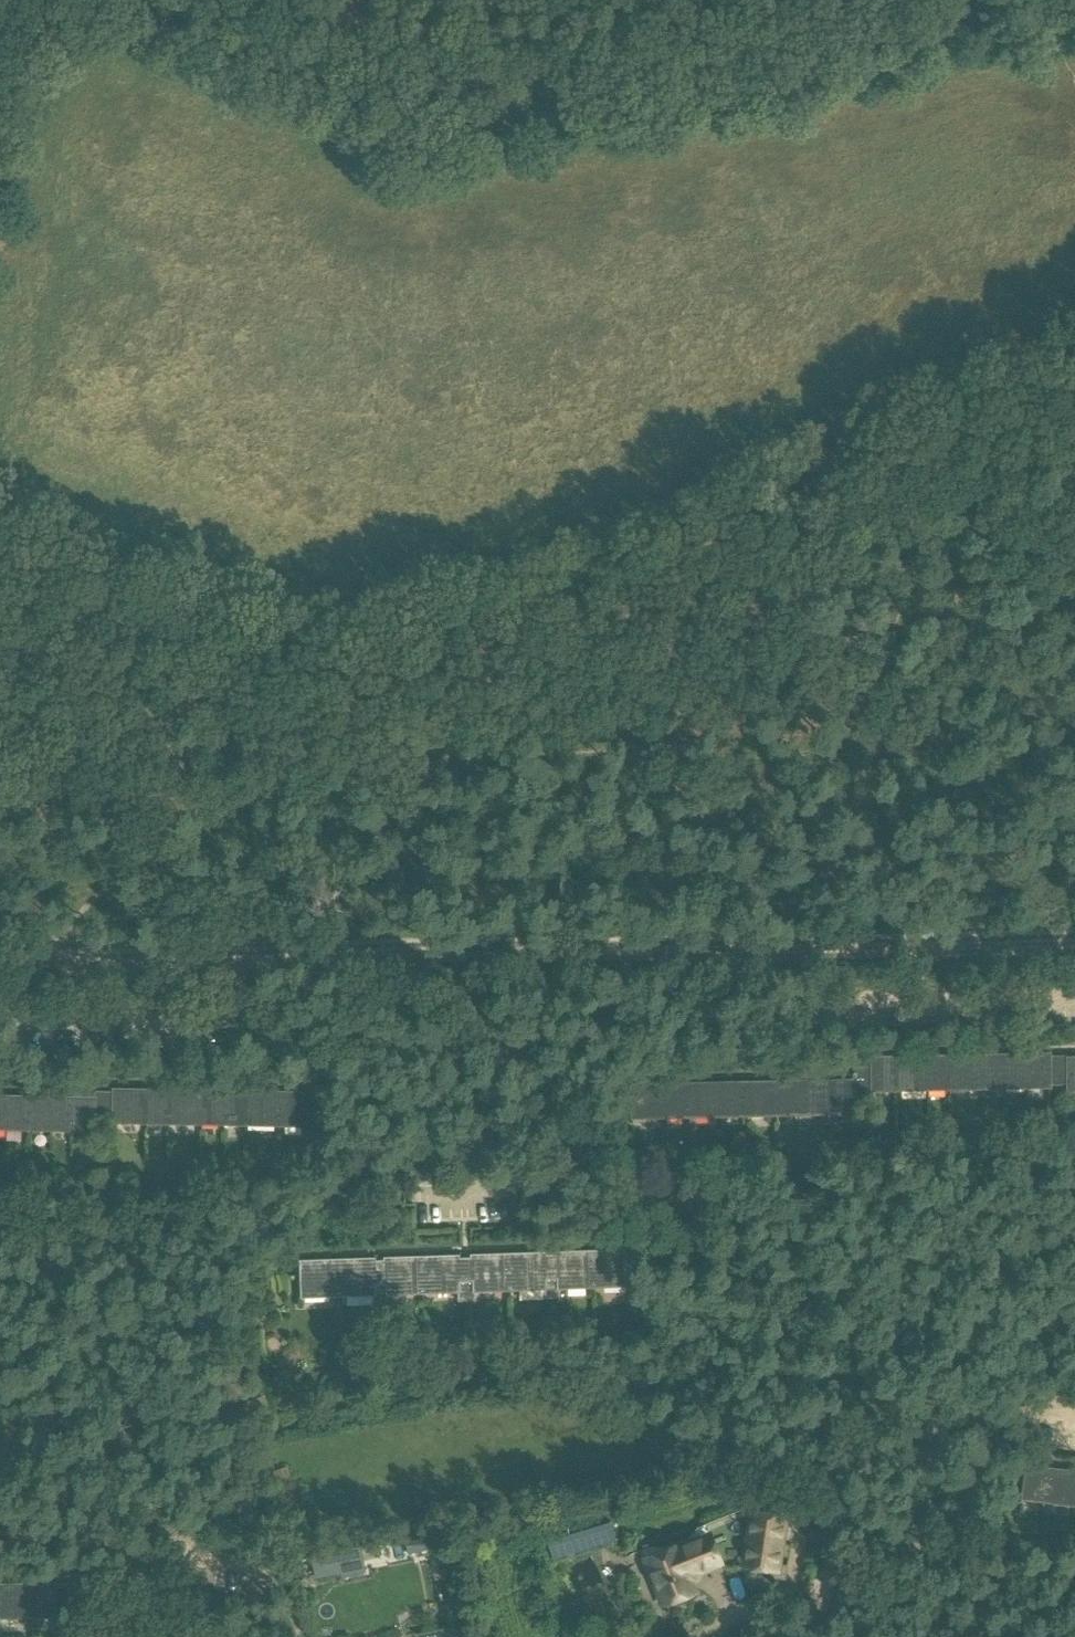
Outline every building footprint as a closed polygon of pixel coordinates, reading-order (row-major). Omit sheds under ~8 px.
[(632,1084),(633,1117),(855,1113),(855,1100),(873,1099),(873,1090),(1051,1086),(1051,1084),(1068,1084),(1068,1090),(1074,1090),(1074,1057),(1068,1057),(1068,1055),(1050,1055),(1050,1053),(872,1057),(872,1066),(854,1066),(854,1079),(632,1084)] [(96,1131),(96,1120),(114,1121),(114,1123),(302,1126),(303,1093),(114,1090),(114,1092),(96,1092),(96,1098),(0,1097),(0,1129),(96,1131)] [(375,1259),(301,1261),(303,1297),(374,1294),(375,1303),(388,1302),(388,1294),(459,1291),(459,1300),(475,1300),(475,1291),(545,1288),(545,1297),(560,1297),(560,1288),(631,1285),(630,1250),(556,1252),(556,1255),(545,1255),(545,1253),(472,1255),(472,1258),(459,1258),(459,1256),(386,1258),(386,1261),(375,1261),(375,1259)] [(1022,1498),(1074,1505),(1074,1472),(1026,1465),(1022,1498)] [(750,1510),(741,1568),(783,1575),(792,1517),(750,1510)] [(590,1514),(540,1525),(544,1544),(594,1534),(590,1514)] [(685,1533),(642,1549),(662,1603),(670,1600),(678,1601),(687,1598),(692,1591),(695,1590),(692,1582),(728,1567),(712,1532),(709,1533),(705,1524),(685,1533)] [(426,1535),(384,1542),(387,1560),(430,1552),(426,1535)]
